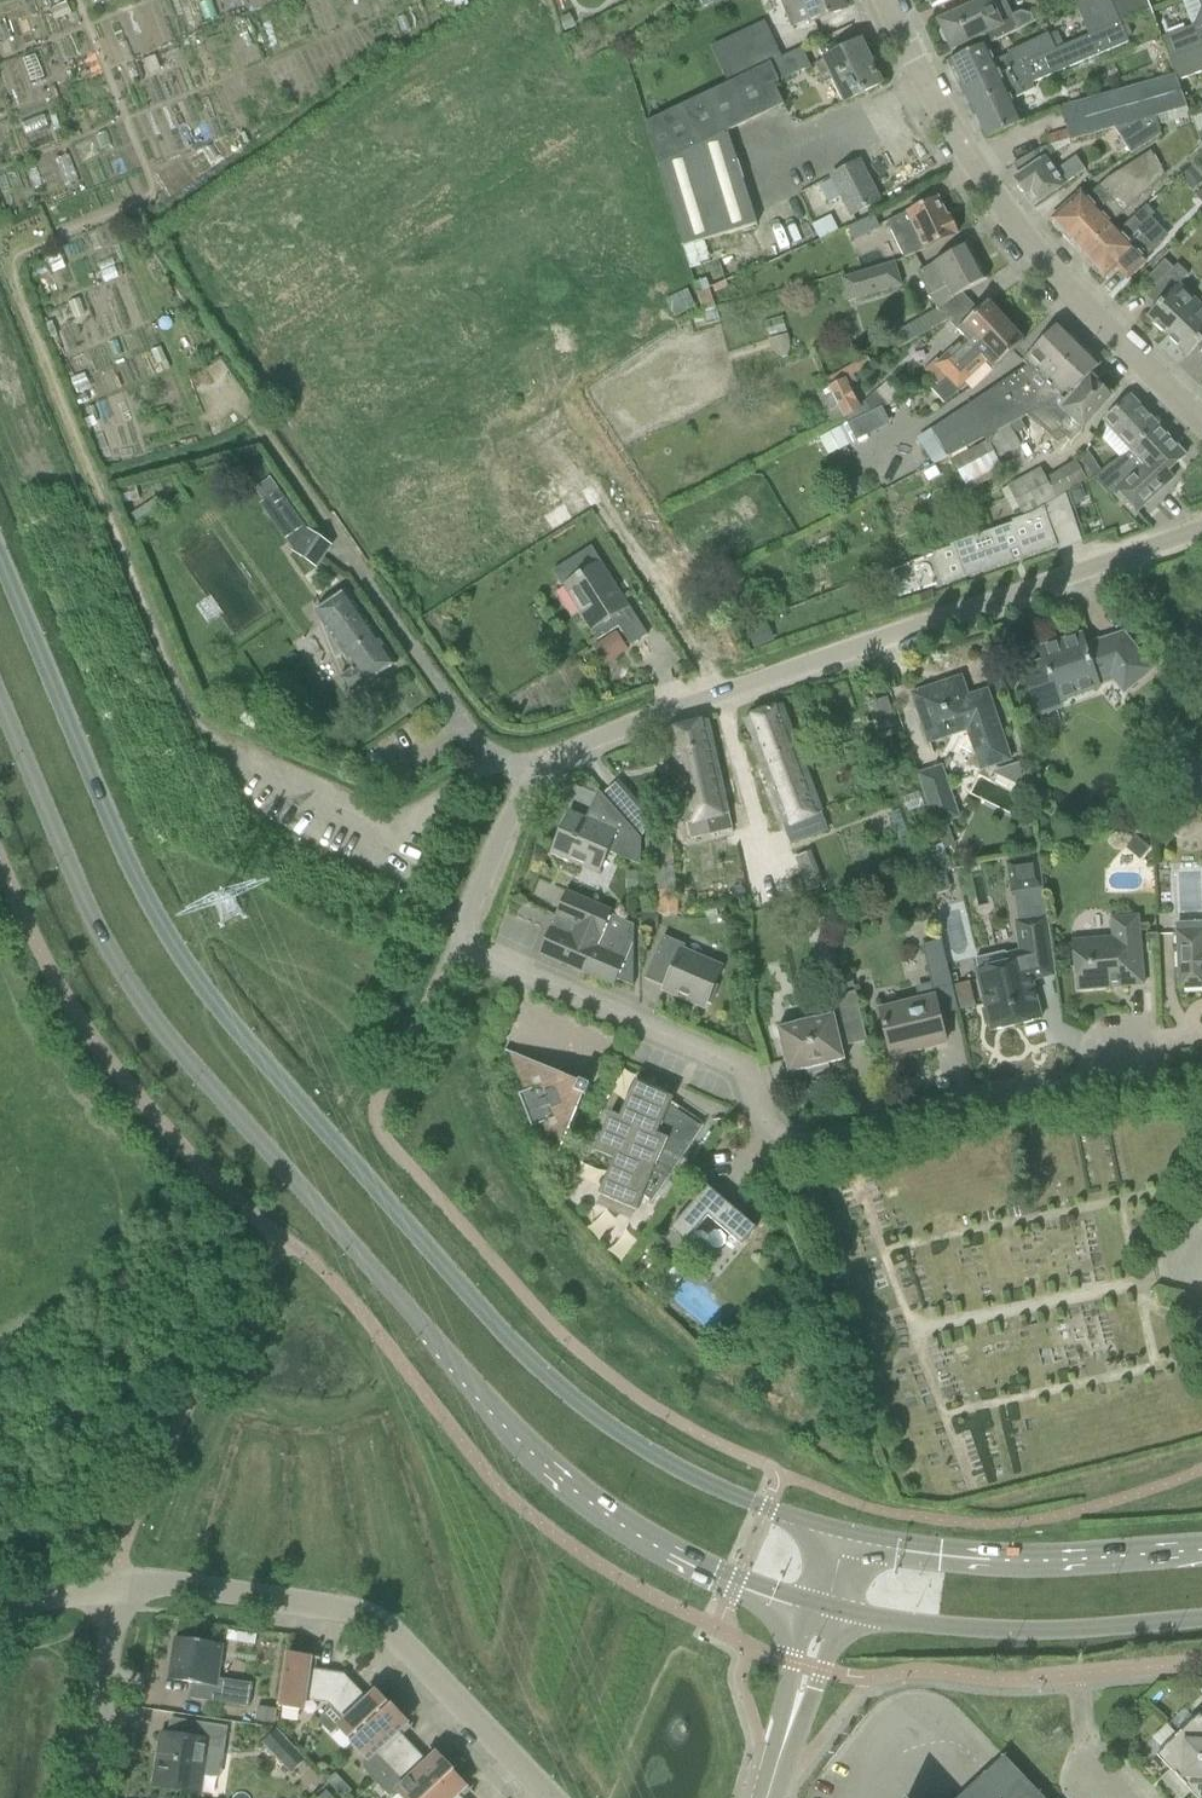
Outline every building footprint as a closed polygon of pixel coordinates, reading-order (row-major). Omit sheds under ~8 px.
[(790,28),(811,21),(812,23),(845,9),(841,0),(779,0),(790,28)] [(937,20),(941,28),(939,33),(943,43),(948,44),(950,48),(962,43),(967,54),(985,45),(986,46),(991,43),(1019,30),(1013,16),(1012,15),(999,21),(989,0),(980,0),(972,3),(937,20)] [(1111,0),(1082,0),(1074,3),(1088,35),(1120,21),(1111,0)] [(1120,21),(1149,9),(1146,0),(1111,0),(1120,21)] [(1200,7),(1191,26),(1160,38),(1168,60),(1201,47),(1201,0),(1197,0),(1200,7)] [(570,14),(560,19),(566,30),(575,26),(570,14)] [(1023,65),(962,94),(984,141),(1022,123),(1012,100),(1033,90),(1030,83),(1128,41),(1120,21),(1088,35),(1055,49),(1022,64),(1023,65)] [(764,22),(731,38),(748,73),(769,63),(781,57),(768,29),(764,22)] [(993,61),(986,46),(948,62),(962,94),(1023,65),(1022,64),(1055,49),(1048,34),(1008,52),(1009,54),(993,61)] [(834,79),(845,101),(880,84),(876,76),(878,75),(875,69),(873,70),(860,42),(814,64),(824,84),(834,79)] [(1174,75),(1177,82),(1201,72),(1201,47),(1168,60),(1174,75)] [(802,48),(781,57),(769,63),(778,82),(810,67),(802,48)] [(748,73),(727,84),(645,123),(658,165),(683,246),(757,224),(727,131),(783,104),(773,84),(778,82),(769,63),(748,73)] [(1186,107),(1177,82),(1174,75),(1061,108),(1070,141),(1115,128),(1155,116),(1186,107)] [(1186,107),(1155,116),(1158,126),(1190,117),(1186,107)] [(1158,126),(1155,116),(1115,128),(1130,154),(1160,134),(1158,126)] [(1028,156),(1034,165),(1014,179),(1017,183),(1016,186),(1020,191),(1023,192),(1033,206),(1085,171),(1075,157),(1053,172),(1045,159),(1055,153),(1050,146),(1040,149),(1028,156)] [(1052,221),(1054,223),(1053,228),(1058,233),(1063,234),(1068,239),(1130,181),(1159,167),(1150,152),(1106,178),(1091,192),(1093,194),(1086,200),(1081,194),(1052,221)] [(833,179),(819,186),(829,204),(842,196),(852,215),(879,201),(859,162),(832,176),(833,179)] [(1130,181),(1068,239),(1073,245),(1073,250),(1078,255),(1083,255),(1084,256),(1086,258),(1115,231),(1113,229),(1107,222),(1114,216),(1116,218),(1163,175),(1159,167),(1130,181)] [(1191,168),(1179,178),(1189,188),(1200,179),(1191,168)] [(905,259),(924,250),(958,234),(949,216),(947,217),(938,198),(888,222),(905,259)] [(1115,231),(1086,258),(1087,259),(1093,265),(1093,267),(1092,271),(1097,276),(1102,275),(1104,278),(1114,268),(1127,282),(1146,264),(1134,250),(1128,244),(1134,238),(1135,240),(1151,225),(1139,211),(1116,232),(1115,231)] [(838,230),(830,215),(812,225),(819,240),(838,230)] [(874,216),(858,224),(848,228),(854,241),(880,229),(874,216)] [(930,297),(937,309),(898,332),(905,344),(947,320),(973,305),(962,293),(987,279),(968,244),(933,263),(934,264),(917,274),(930,297)] [(682,258),(613,278),(628,329),(666,318),(660,297),(691,288),(682,258)] [(1166,296),(1156,307),(1146,317),(1167,337),(1198,304),(1178,284),(1188,274),(1177,264),(1173,269),(1164,260),(1147,278),(1166,296)] [(848,301),(901,286),(894,263),(842,279),(848,301)] [(709,289),(697,293),(706,326),(719,322),(709,289)] [(966,340),(941,363),(950,374),(1005,323),(986,304),(979,311),(973,305),(947,320),(966,340)] [(1167,337),(1187,356),(1201,341),(1201,307),(1198,304),(1167,337)] [(1023,343),(1005,323),(950,374),(959,384),(985,360),(993,370),(1023,343)] [(930,430),(916,439),(933,465),(948,457),(985,437),(1009,424),(1018,419),(1024,416),(1028,414),(1031,413),(1039,410),(1051,404),(1061,400),(1063,402),(1089,376),(1099,366),(1100,365),(1058,324),(1022,361),(1027,366),(1020,371),(930,430)] [(852,414),(860,410),(845,380),(871,365),(866,356),(818,383),(822,391),(816,394),(832,425),(841,420),(852,414)] [(1031,413),(1028,414),(1052,435),(1059,431),(1070,442),(1079,432),(1111,396),(1108,393),(1108,390),(1103,386),(1100,386),(1089,376),(1063,402),(1061,400),(1051,404),(1039,410),(1031,413)] [(861,405),(864,408),(869,413),(888,405),(898,396),(885,383),(876,392),(875,391),(861,405)] [(1104,421),(1106,423),(1096,433),(1120,458),(1131,450),(1157,426),(1130,397),(1104,421)] [(881,408),(868,414),(875,427),(888,421),(881,408)] [(1131,450),(1120,458),(1107,466),(1123,483),(1117,489),(1137,511),(1165,486),(1159,479),(1184,455),(1157,426),(1131,450)] [(988,442),(952,461),(968,490),(1003,471),(997,459),(988,442)] [(478,475),(474,478),(491,505),(499,501),(513,523),(552,498),(521,448),(478,475)] [(1088,452),(1074,459),(1076,461),(1086,480),(1100,472),(1099,471),(1095,464),(1088,452)] [(1041,468),(1008,485),(1009,487),(1020,509),(1023,515),(1056,497),(1046,479),(1041,468)] [(263,501),(259,503),(268,515),(287,501),(278,489),(263,501)] [(1092,522),(1087,491),(1075,493),(1080,524),(1092,522)] [(1012,523),(949,545),(950,547),(955,561),(959,560),(964,576),(965,578),(967,577),(1013,561),(1015,561),(1014,560),(1013,560),(1010,551),(1018,548),(1021,557),(1019,558),(1020,559),(1021,559),(1055,547),(1057,546),(1057,544),(1056,544),(1051,528),(1075,520),(1065,494),(1031,514),(1012,521),(1012,523)] [(315,568),(322,559),(331,546),(307,529),(292,552),(315,568)] [(647,635),(601,561),(592,546),(552,571),(596,641),(620,626),(632,645),(647,635)] [(314,614),(320,622),(335,659),(343,655),(353,668),(339,678),(350,694),(396,663),(346,592),(314,614)] [(616,632),(592,647),(605,666),(628,651),(616,632)] [(1043,662),(1023,669),(1034,701),(1054,694),(1057,701),(1060,700),(1098,687),(1116,681),(1124,691),(1150,670),(1123,635),(1101,642),(1085,647),(1081,636),(1040,650),(1043,662)] [(980,770),(1010,760),(987,690),(968,697),(961,677),(951,681),(953,686),(940,690),(933,686),(911,694),(928,743),(967,730),(980,770)] [(781,705),(744,719),(784,827),(820,813),(781,705)] [(892,714),(880,718),(884,728),(884,729),(895,725),(892,714)] [(708,720),(665,730),(665,731),(686,825),(707,820),(710,834),(733,829),(708,720)] [(955,846),(947,821),(958,817),(941,767),(918,775),(942,845),(943,849),(944,849),(955,846)] [(551,853),(598,873),(608,852),(640,866),(641,838),(598,790),(591,806),(599,809),(593,822),(569,812),(551,853)] [(638,802),(623,815),(633,826),(647,813),(638,802)] [(1135,835),(1124,848),(1140,861),(1150,849),(1135,835)] [(645,840),(651,916),(678,915),(673,839),(645,840)] [(943,849),(942,845),(933,848),(941,872),(951,869),(944,849),(943,849)] [(810,853),(795,858),(808,892),(823,886),(810,853)] [(1039,859),(1007,863),(1011,892),(1043,887),(1039,859)] [(626,872),(626,889),(628,889),(637,889),(637,872),(626,872)] [(566,892),(555,917),(557,917),(552,929),(550,928),(539,953),(614,985),(616,979),(633,987),(633,925),(610,914),(611,911),(566,892)] [(642,916),(642,931),(658,931),(658,916),(642,916)] [(1077,991),(1127,986),(1143,985),(1138,917),(1111,919),(1113,938),(1073,941),(1077,991)] [(1020,954),(1009,955),(1004,952),(975,959),(978,970),(976,971),(991,1031),(1041,1019),(1032,982),(1056,976),(1052,949),(1047,918),(1016,923),(1020,954)] [(1176,925),(1177,932),(1179,988),(1201,987),(1201,927),(1196,924),(1176,925)] [(722,967),(683,950),(685,945),(663,936),(645,979),(664,987),(663,990),(679,997),(680,994),(688,998),(686,1001),(704,1008),(706,1003),(710,1005),(718,986),(715,984),(722,967)] [(933,990),(952,986),(941,940),(922,945),(933,990)] [(851,974),(837,977),(841,993),(855,989),(851,974)] [(969,982),(952,986),(954,996),(957,1011),(975,1006),(969,982)] [(777,1028),(788,1074),(805,1070),(806,1076),(830,1070),(828,1065),(845,1060),(842,1047),(867,1041),(855,992),(829,998),(833,1015),(777,1028)] [(935,997),(919,1001),(879,1011),(890,1055),(946,1042),(939,1015),(935,997)] [(563,1075),(505,1050),(505,1051),(510,1053),(525,1091),(518,1094),(531,1128),(538,1125),(553,1163),(551,1169),(552,1169),(584,1096),(585,1096),(590,1086),(579,1081),(579,1083),(577,1082),(573,1073),(576,1072),(575,1070),(563,1075)] [(637,1212),(643,1196),(650,1201),(649,1202),(651,1203),(703,1126),(702,1125),(700,1127),(670,1106),(673,1098),(635,1081),(620,1117),(611,1113),(594,1151),(614,1160),(599,1195),(637,1212)] [(756,1229),(707,1187),(670,1230),(686,1243),(707,1217),(741,1246),(756,1229)] [(255,1646),(256,1635),(237,1632),(228,1631),(226,1641),(235,1642),(255,1646)] [(223,1645),(175,1638),(168,1680),(192,1683),(190,1699),(249,1708),(252,1684),(218,1679),(223,1645)] [(328,1704),(344,1674),(309,1669),(311,1657),(288,1654),(280,1707),(303,1710),(304,1700),(328,1704)] [(368,1699),(344,1674),(328,1704),(345,1722),(338,1729),(353,1744),(392,1707),(376,1691),(368,1699)] [(260,1706),(258,1721),(273,1723),(275,1708),(260,1706)] [(392,1707),(353,1744),(366,1758),(363,1761),(363,1770),(375,1783),(413,1747),(398,1731),(407,1723),(392,1707)] [(1201,1759),(1201,1717),(1199,1714),(1177,1735),(1201,1760),(1201,1759)] [(205,1766),(212,1767),(214,1752),(224,1754),(228,1727),(204,1724),(202,1740),(161,1733),(153,1786),(201,1793),(205,1766)] [(290,1774),(305,1760),(277,1729),(262,1743),(290,1774)] [(1201,1760),(1177,1735),(1156,1756),(1174,1774),(1164,1783),(1171,1789),(1201,1760)] [(413,1747),(375,1783),(388,1796),(397,1796),(400,1794),(404,1797),(423,1797),(452,1770),(437,1754),(428,1762),(413,1747)] [(1003,1755),(1001,1757),(1021,1778),(1005,1793),(985,1772),(958,1797),(1044,1797),(1003,1755)] [(1171,1789),(1177,1796),(1186,1787),(1197,1797),(1201,1797),(1201,1761),(1201,1760),(1171,1789)] [(423,1797),(462,1797),(458,1794),(467,1786),(452,1770),(423,1797)] [(335,1776),(328,1782),(331,1785),(338,1779),(335,1776)]
